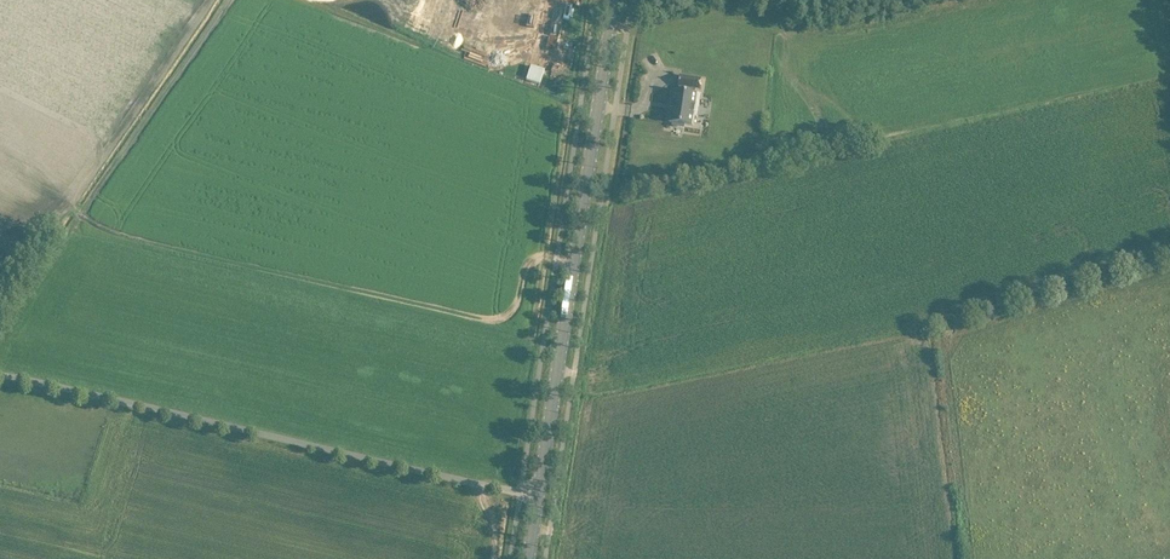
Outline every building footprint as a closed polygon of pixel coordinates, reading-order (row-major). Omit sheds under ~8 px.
[(674,91),(669,122),(674,123),(673,126),(684,128),(685,125),(693,126),(695,117),(697,117),(700,95),(695,94),(696,89),(699,90),(701,80),(681,77),(679,86),(681,87),(680,92),(674,91)]
